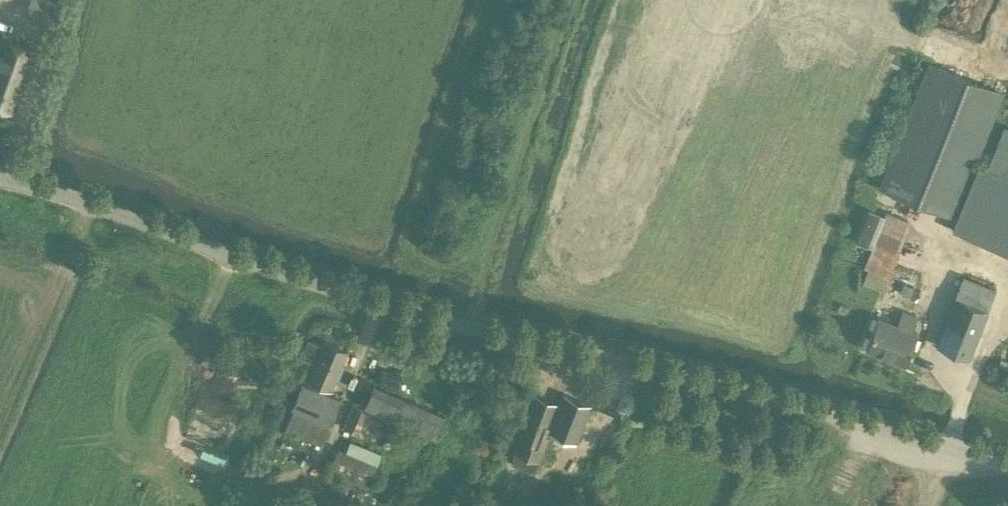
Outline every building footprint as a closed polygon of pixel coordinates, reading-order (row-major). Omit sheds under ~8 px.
[(36,48),(2,36),(0,41),(0,106),(14,110),(36,48)] [(954,216),(1004,92),(929,62),(879,187),(954,216)] [(1004,123),(984,171),(977,168),(952,229),(1007,251),(1007,124),(1004,123)] [(880,213),(868,208),(856,241),(868,245),(880,213)] [(868,268),(863,282),(883,290),(888,276),(868,268)] [(969,357),(988,308),(997,288),(964,276),(937,344),(969,357)] [(905,362),(917,331),(912,329),(917,316),(902,309),(897,323),(878,315),(865,346),(905,362)] [(331,387),(347,349),(324,339),(322,343),(309,338),(301,355),(314,361),(307,377),(331,387)] [(291,405),(294,407),(330,422),(339,398),(301,382),(300,385),(295,383),(293,388),(298,390),(291,405)] [(435,434),(442,416),(375,387),(367,405),(435,434)] [(533,471),(538,460),(549,431),(575,442),(576,440),(590,404),(564,393),(559,405),(556,403),(557,401),(536,393),(513,450),(514,450),(510,461),(533,471)] [(391,419),(353,404),(344,426),(381,442),(391,419)] [(320,443),(330,422),(294,407),(285,429),(320,443)] [(350,440),(347,449),(377,461),(381,452),(350,440)] [(367,486),(377,461),(347,449),(339,446),(329,471),(367,486)] [(592,463),(596,455),(589,452),(585,460),(592,463)] [(569,505),(576,490),(567,486),(560,502),(569,505)]
